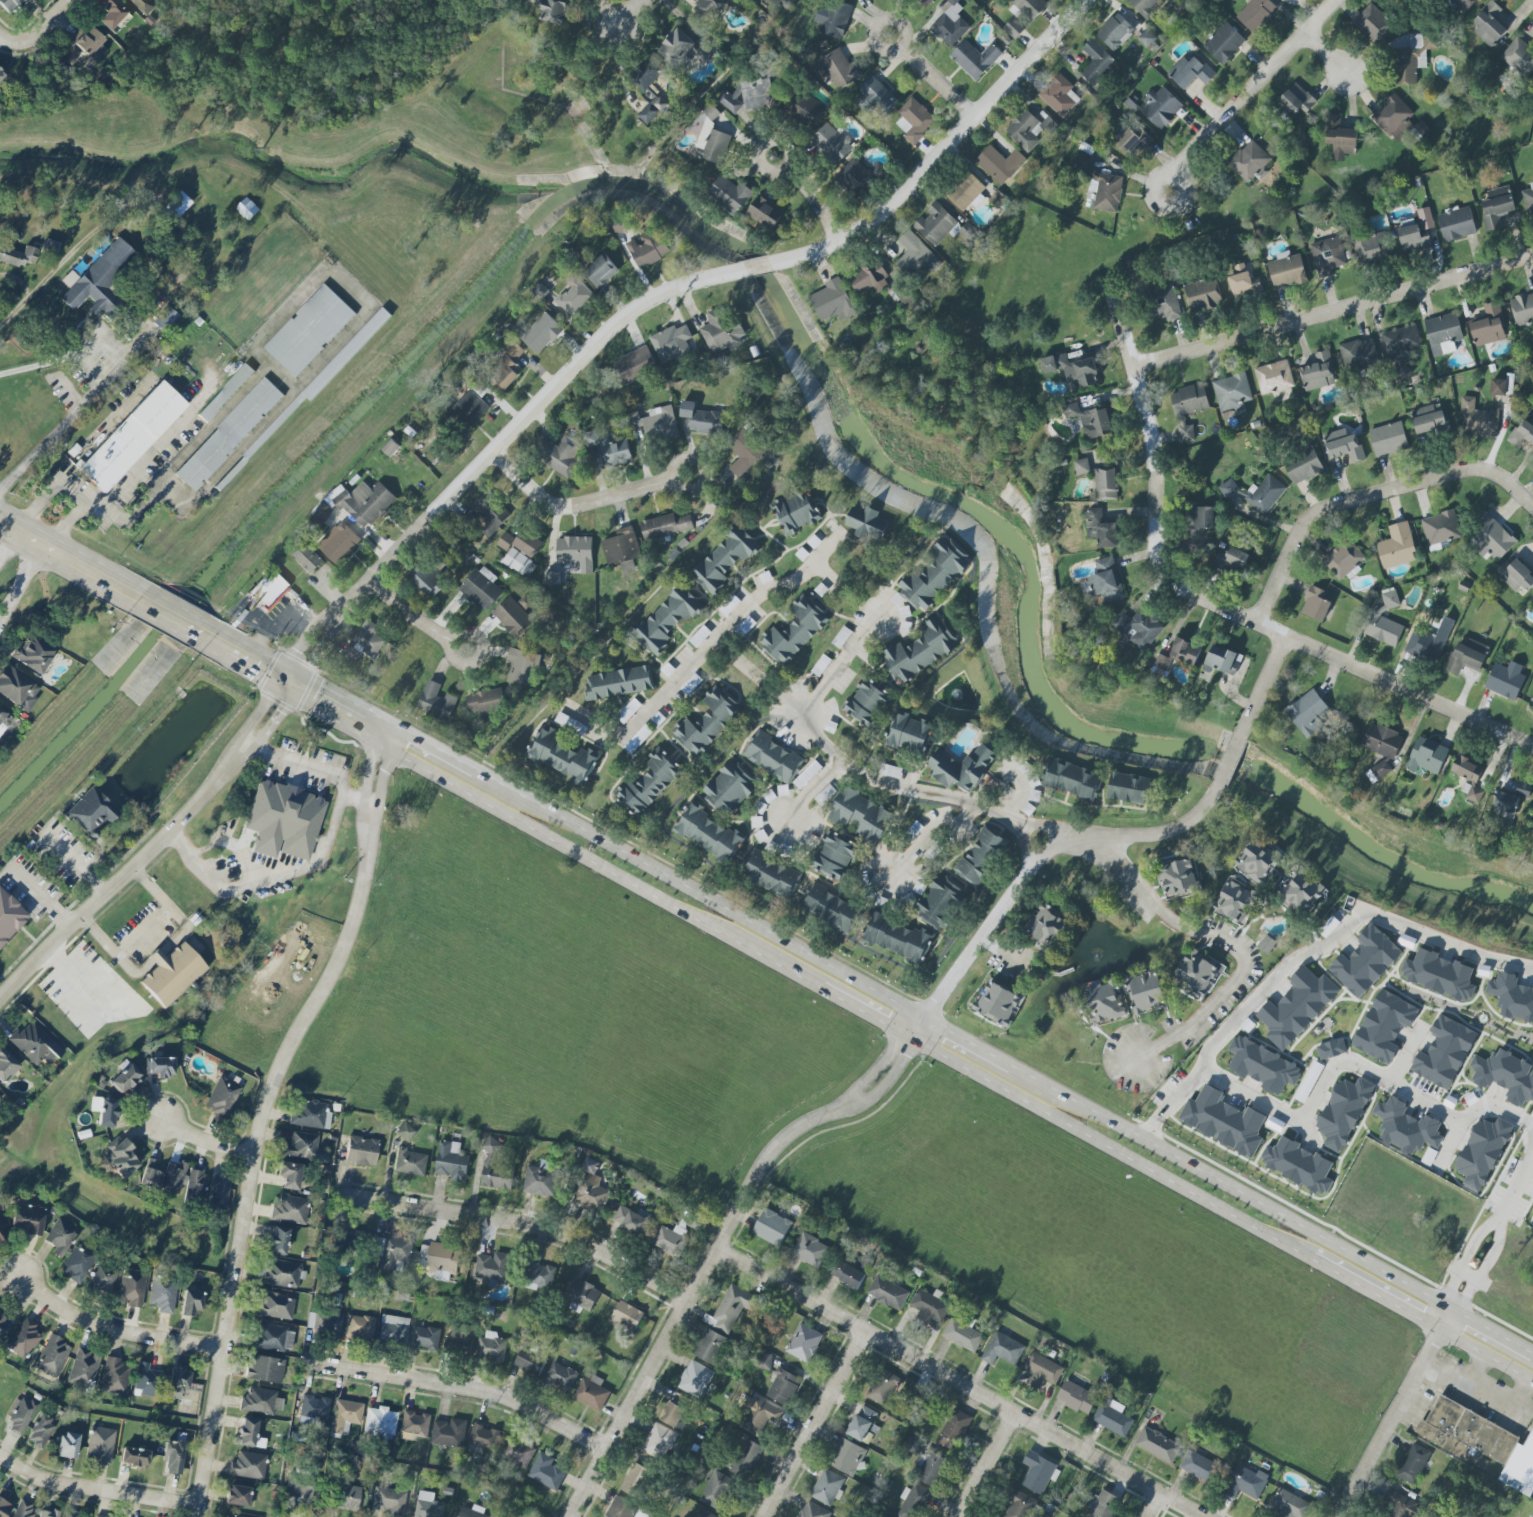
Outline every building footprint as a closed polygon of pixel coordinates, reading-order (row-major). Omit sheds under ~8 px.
[(10,15),(23,0),(0,0),(0,6),(10,15)] [(113,34),(130,16),(113,0),(105,0),(99,7),(106,12),(98,20),(113,34)] [(142,14),(156,0),(129,0),(142,14)] [(568,0),(542,0),(539,10),(544,11),(541,21),(562,26),(568,0)] [(713,22),(724,0),(698,0),(692,11),(713,22)] [(836,0),(828,0),(817,31),(841,40),(853,6),(836,0)] [(951,5),(930,27),(951,47),(970,27),(957,14),(963,8),(957,2),(959,0),(946,0),(951,5)] [(1015,16),(1020,11),(1030,22),(1049,5),(1045,0),(1009,0),(1014,5),(1009,9),(1015,16)] [(1145,19),(1162,0),(1128,0),(1126,2),(1145,19)] [(1167,5),(1176,15),(1186,5),(1181,0),(1172,0),(1167,5)] [(1252,33),(1277,7),(1269,0),(1249,0),(1234,15),(1252,33)] [(1464,12),(1476,0),(1451,0),(1464,12)] [(1473,32),(1490,48),(1507,30),(1494,19),(1502,10),(1492,0),(1491,0),(1472,20),(1479,26),(1473,32)] [(1351,22),(1376,45),(1394,26),(1369,3),(1351,22)] [(1095,34),(1113,52),(1135,30),(1116,12),(1095,34)] [(1013,17),(1002,29),(1014,40),(1025,28),(1013,17)] [(1246,41),(1225,21),(1202,46),(1222,65),(1246,41)] [(86,57),(104,41),(88,23),(70,39),(86,57)] [(656,50),(678,71),(696,52),(705,61),(717,48),(708,39),(699,48),(678,28),(656,50)] [(1147,29),(1137,38),(1146,48),(1156,39),(1147,29)] [(1516,37),(1499,57),(1525,79),(1532,70),(1532,50),(1516,37)] [(1093,61),(1079,73),(1092,87),(1117,65),(1093,38),(1081,48),(1093,61)] [(981,54),(965,39),(949,56),(976,81),(1003,53),(991,43),(981,54)] [(1158,47),(1154,51),(1150,46),(1154,43),(1158,47)] [(835,91),(863,78),(855,61),(848,64),(840,48),(820,58),(835,91)] [(1183,56),(1167,74),(1184,90),(1196,77),(1205,85),(1215,74),(1195,55),(1189,62),(1183,56)] [(645,92),(661,75),(648,62),(632,79),(645,92)] [(1069,89),(1073,86),(1058,72),(1037,95),(1062,118),(1080,99),(1069,89)] [(868,117),(877,109),(885,117),(900,102),(871,75),(858,88),(863,93),(853,102),(868,117)] [(746,112),(774,105),(768,77),(739,84),(746,112)] [(1305,114),(1316,102),(1295,82),(1278,101),(1293,115),(1300,109),(1305,114)] [(1163,130),(1183,103),(1161,87),(1156,94),(1153,91),(1137,111),(1163,130)] [(781,112),(809,128),(822,104),(794,88),(781,112)] [(735,97),(724,90),(717,102),(735,115),(743,104),(734,98),(735,97)] [(645,125),(670,106),(661,94),(636,113),(645,125)] [(1414,114),(1394,94),(1370,117),(1395,142),(1408,130),(1419,141),(1430,130),(1420,119),(1413,126),(1408,120),(1414,114)] [(915,147),(936,117),(909,97),(898,113),(901,116),(895,125),(906,133),(902,138),(915,147)] [(731,135),(712,129),(719,109),(705,105),(700,123),(703,124),(693,155),(722,164),(731,135)] [(1005,131),(1027,153),(1039,140),(1037,138),(1049,125),(1048,124),(1052,121),(1049,118),(1042,125),(1026,109),(1005,131)] [(1356,129),(1340,129),(1340,115),(1326,114),(1325,144),(1332,144),(1332,161),(1344,161),(1344,154),(1356,154),(1356,129)] [(853,144),(827,121),(809,141),(836,164),(853,144)] [(1132,160),(1151,139),(1134,122),(1114,144),(1132,160)] [(1252,141),(1272,159),(1248,184),(1226,163),(1240,149),(1242,151),(1252,141)] [(1082,142),(1078,149),(1091,156),(1095,149),(1082,142)] [(990,145),(974,161),(1001,186),(1026,160),(1015,150),(1005,160),(990,145)] [(877,162),(869,171),(854,157),(835,176),(859,199),(886,170),(877,162)] [(986,187),(969,171),(945,197),(962,212),(970,204),(975,208),(984,199),(979,194),(986,187)] [(1117,213),(1123,178),(1093,172),(1091,180),(1098,181),(1094,209),(1117,213)] [(741,183),(737,187),(721,174),(706,193),(735,216),(754,193),(741,183)] [(1087,205),(1095,205),(1095,181),(1088,180),(1087,205)] [(1487,191),(1489,199),(1479,202),(1487,232),(1500,228),(1497,215),(1515,211),(1509,185),(1487,191)] [(1520,192),(1530,218),(1532,217),(1532,188),(1520,192)] [(160,211),(173,223),(192,202),(179,191),(160,211)] [(247,220),(235,208),(246,197),(258,209),(247,220)] [(783,208),(754,198),(747,218),(776,229),(783,208)] [(935,248),(955,228),(967,240),(975,232),(966,223),(962,227),(936,201),(926,211),(927,212),(913,226),(935,248)] [(1437,214),(1444,242),(1476,234),(1469,206),(1437,214)] [(1416,210),(1421,231),(1434,228),(1429,207),(1416,210)] [(1429,235),(1421,238),(1417,224),(1397,229),(1403,253),(1431,246),(1429,235)] [(670,254),(657,228),(625,244),(638,270),(670,254)] [(907,251),(894,263),(908,277),(932,254),(908,229),(897,240),(907,251)] [(1359,267),(1393,258),(1385,230),(1351,239),(1359,267)] [(73,311),(87,296),(94,302),(88,309),(95,315),(100,310),(108,318),(124,300),(107,285),(135,253),(115,236),(60,300),(73,311)] [(1331,269),(1347,265),(1339,236),(1309,244),(1318,278),(1333,274),(1331,269)] [(40,249),(55,254),(58,243),(44,238),(40,249)] [(15,267),(30,264),(33,265),(37,250),(24,246),(23,251),(0,245),(0,262),(15,267)] [(595,288),(619,273),(607,254),(583,268),(595,288)] [(1267,262),(1299,254),(1306,277),(1274,286),(1267,262)] [(874,288),(875,291),(889,286),(880,262),(848,275),(856,295),(874,288)] [(1251,280),(1249,271),(1246,272),(1244,263),(1233,265),(1235,275),(1228,276),(1233,299),(1262,293),(1259,278),(1251,280)] [(571,319),(595,297),(576,276),(567,284),(569,286),(554,300),(571,319)] [(856,314),(840,276),(824,282),(826,288),(809,295),(820,322),(837,315),(840,320),(856,314)] [(1221,304),(1213,276),(1182,286),(1190,314),(1221,304)] [(263,348),(323,283),(357,314),(297,379),(263,348)] [(1181,318),(1172,283),(1147,289),(1150,301),(1162,298),(1163,303),(1151,306),(1155,324),(1181,318)] [(1532,320),(1532,293),(1508,299),(1515,325),(1532,320)] [(1505,340),(1498,302),(1483,304),(1485,319),(1469,322),(1473,346),(1505,340)] [(167,307),(151,323),(161,333),(177,317),(167,307)] [(213,487),(217,492),(306,398),(310,402),(391,316),(382,307),(213,487)] [(712,356),(747,339),(736,316),(724,322),(717,308),(705,313),(710,323),(699,329),(712,356)] [(538,356),(563,329),(544,311),(519,338),(538,356)] [(1423,321),(1432,357),(1455,351),(1453,342),(1463,339),(1456,313),(1423,321)] [(197,317),(192,323),(197,328),(202,322),(197,317)] [(674,326),(649,337),(661,365),(691,352),(686,340),(692,338),(686,325),(676,329),(674,326)] [(1421,349),(1416,325),(1382,332),(1388,362),(1406,359),(1404,353),(1421,349)] [(1379,363),(1371,336),(1338,346),(1346,373),(1379,363)] [(612,361),(623,384),(657,368),(647,345),(612,361)] [(1298,368),(1305,392),(1336,383),(1327,349),(1313,353),(1316,364),(1298,368)] [(1040,359),(1044,374),(1063,370),(1066,382),(1077,380),(1079,388),(1099,383),(1093,357),(1068,363),(1066,353),(1040,359)] [(1294,386),(1287,359),(1253,368),(1260,395),(1294,386)] [(254,372),(205,424),(197,416),(245,364),(254,372)] [(1494,365),(1488,366),(1490,373),(1496,371),(1494,365)] [(1220,412),(1253,403),(1245,373),(1212,381),(1220,412)] [(1491,379),(1490,395),(1512,396),(1513,375),(1507,375),(1507,379),(1491,379)] [(264,378),(283,396),(192,493),(173,475),(264,378)] [(160,381),(76,469),(103,494),(186,406),(160,381)] [(1209,408),(1203,384),(1167,392),(1179,443),(1195,440),(1192,424),(1185,426),(1183,415),(1209,408)] [(1421,388),(1415,390),(1417,396),(1423,395),(1421,388)] [(489,408),(470,389),(452,408),(471,427),(489,408)] [(1475,397),(1462,396),(1461,434),(1497,435),(1498,410),(1474,409),(1475,397)] [(680,417),(690,418),(689,432),(721,435),(723,413),(694,410),(695,402),(681,400),(680,417)] [(1111,430),(1107,407),(1080,412),(1078,402),(1066,404),(1069,421),(1081,419),(1084,439),(1104,436),(1103,431),(1111,430)] [(1447,429),(1440,402),(1410,410),(1417,437),(1447,429)] [(679,437),(672,404),(647,410),(649,417),(640,419),(646,444),(679,437)] [(1517,448),(1523,438),(1532,445),(1532,418),(1530,423),(1522,418),(1506,441),(1517,448)] [(1400,421),(1368,430),(1375,458),(1408,448),(1400,421)] [(739,479),(766,450),(741,428),(726,445),(739,457),(728,469),(739,479)] [(1323,435),(1330,459),(1348,454),(1351,464),(1365,460),(1357,433),(1347,436),(1345,428),(1323,435)] [(579,461),(573,458),(581,444),(564,435),(558,446),(547,440),(540,455),(545,457),(541,464),(570,479),(579,461)] [(612,442),(611,435),(599,439),(606,467),(632,460),(626,438),(612,442)] [(390,457),(399,446),(391,440),(382,450),(390,457)] [(74,444),(66,452),(72,458),(80,450),(74,444)] [(1293,485),(1324,470),(1313,448),(1282,462),(1293,485)] [(1074,460),(1076,475),(1089,474),(1088,458),(1074,460)] [(1094,469),(1095,500),(1117,499),(1115,468),(1094,469)] [(1264,516),(1286,488),(1269,473),(1257,488),(1252,484),(1246,492),(1228,478),(1218,490),(1229,499),(1235,492),(1264,516)] [(397,499),(379,481),(371,489),(362,481),(350,494),(344,489),(334,500),(365,531),(397,499)] [(770,505),(785,536),(821,519),(806,488),(770,505)] [(491,538),(510,513),(483,492),(467,513),(481,524),(477,528),(491,538)] [(844,524),(856,529),(853,535),(867,541),(870,536),(881,540),(889,522),(877,517),(879,512),(866,506),(864,511),(852,506),(844,524)] [(1117,547),(1117,523),(1101,524),(1101,508),(1086,509),(1086,538),(1098,538),(1098,548),(1117,547)] [(1460,538),(1454,510),(1421,517),(1428,551),(1449,547),(1448,540),(1460,538)] [(1497,562),(1517,542),(1484,511),(1474,521),(1481,528),(1467,543),(1482,557),(1487,552),(1497,562)] [(694,529),(690,514),(674,518),(673,513),(639,521),(644,541),(694,529)] [(337,565),(361,540),(340,519),(316,545),(337,565)] [(1387,526),(1391,539),(1376,542),(1382,569),(1417,561),(1407,521),(1387,526)] [(607,566),(619,562),(622,575),(636,571),(633,558),(641,557),(633,525),(615,530),(616,536),(601,540),(607,566)] [(761,548),(739,525),(689,573),(709,594),(743,560),(746,563),(761,548)] [(533,558),(543,541),(522,530),(513,547),(533,558)] [(509,545),(514,538),(505,532),(496,545),(507,553),(502,561),(527,579),(537,565),(509,545)] [(919,576),(911,570),(895,589),(924,613),(941,592),(943,593),(971,560),(943,536),(929,553),(935,558),(919,576)] [(593,537),(557,537),(556,565),(580,565),(580,574),(592,574),(593,537)] [(1339,582),(1346,576),(1349,579),(1361,570),(1357,565),(1365,559),(1349,537),(1321,559),(1339,582)] [(324,561),(304,542),(291,556),(310,575),(324,561)] [(1219,550),(1213,564),(1239,576),(1249,555),(1227,545),(1224,552),(1219,550)] [(1124,598),(1113,555),(1094,561),(1097,573),(1086,576),(1087,582),(1080,584),(1084,600),(1102,595),(1105,603),(1124,598)] [(1529,570),(1516,558),(1498,576),(1515,593),(1521,586),(1528,593),(1532,588),(1532,566),(1529,570)] [(497,578),(480,564),(459,589),(487,612),(504,592),(493,583),(497,578)] [(269,569),(246,593),(264,610),(287,586),(269,569)] [(544,585),(560,585),(560,572),(545,571),(544,585)] [(1466,592),(1456,587),(1460,580),(1470,585),(1466,592)] [(656,657),(672,639),(667,635),(684,616),(691,622),(705,607),(679,584),(632,635),(656,657)] [(1323,622),(1331,602),(1323,599),(1326,591),(1311,585),(1299,612),(1323,622)] [(1396,647),(1406,621),(1390,615),(1398,596),(1380,589),(1363,635),(1396,647)] [(797,617),(781,634),(772,625),(756,642),(783,667),(830,618),(803,593),(788,608),(797,617)] [(491,613),(515,639),(534,622),(509,596),(491,613)] [(1111,623),(1141,651),(1163,627),(1141,607),(1130,619),(1122,612),(1111,623)] [(959,647),(939,615),(919,627),(924,635),(904,648),(900,641),(880,654),(895,678),(898,676),(902,683),(959,647)] [(375,633),(379,627),(367,619),(345,651),(356,659),(360,653),(372,661),(386,641),(375,633)] [(1404,653),(1438,663),(1446,638),(1412,628),(1404,653)] [(43,674),(54,648),(25,635),(19,651),(14,648),(9,659),(43,674)] [(1489,648),(1459,635),(1445,670),(1458,676),(1462,665),(1479,672),(1489,648)] [(1194,667),(1202,648),(1177,637),(1168,657),(1160,654),(1155,666),(1166,671),(1172,657),(1194,667)] [(1202,670),(1210,673),(1212,668),(1235,677),(1243,656),(1212,644),(1202,670)] [(506,683),(532,689),(540,655),(509,648),(505,663),(510,664),(506,683)] [(1515,701),(1526,676),(1519,673),(1523,666),(1510,660),(1507,667),(1495,662),(1484,688),(1515,701)] [(27,711),(42,686),(4,665),(0,672),(0,696),(27,711)] [(654,690),(650,666),(584,675),(587,700),(654,690)] [(842,710),(868,728),(890,696),(864,678),(842,710)] [(441,685),(428,679),(416,708),(448,721),(458,698),(446,693),(443,699),(436,696),(441,685)] [(741,708),(716,684),(701,700),(710,708),(694,725),(685,717),(669,734),(696,759),(727,726),(725,725),(741,708)] [(465,695),(469,716),(505,709),(501,688),(465,695)] [(1307,739),(1325,723),(1321,720),(1331,711),(1311,688),(1284,711),(1307,739)] [(13,719),(0,708),(0,734),(13,719)] [(923,754),(931,722),(894,713),(886,744),(923,754)] [(1388,762),(1392,764),(1404,736),(1371,722),(1361,746),(1379,754),(1369,779),(1380,783),(1388,762)] [(600,755),(580,746),(577,753),(558,744),(563,734),(542,724),(527,757),(574,779),(572,783),(584,789),(600,755)] [(802,758),(769,741),(772,736),(757,728),(741,758),(789,783),(802,758)] [(1437,776),(1449,749),(1418,736),(1404,768),(1416,773),(1418,767),(1437,776)] [(938,748),(926,764),(935,770),(931,776),(949,789),(954,782),(969,793),(974,787),(975,788),(989,770),(987,768),(997,754),(982,743),(971,757),(968,754),(960,764),(938,748)] [(683,770),(658,747),(643,763),(649,769),(634,785),(627,779),(612,794),(637,818),(683,770)] [(1478,804),(1484,791),(1475,787),(1484,766),(1458,754),(1450,771),(1463,777),(1458,789),(1467,793),(1465,798),(1478,804)] [(727,819),(759,785),(731,759),(700,793),(727,819)] [(1042,786),(1095,800),(1102,773),(1049,759),(1042,786)] [(1146,803),(1149,777),(1110,772),(1107,799),(1146,803)] [(244,829),(256,832),(251,852),(276,859),(277,853),(309,861),(326,798),(258,780),(244,829)] [(86,835),(103,820),(107,824),(118,813),(92,785),(64,812),(86,835)] [(894,816),(847,785),(826,816),(845,829),(850,821),(859,828),(856,832),(875,845),(894,816)] [(1512,824),(1519,797),(1498,791),(1491,819),(1512,824)] [(672,832),(727,864),(744,836),(688,804),(672,832)] [(980,887),(1006,838),(983,826),(965,859),(960,857),(952,872),(980,887)] [(840,881),(856,845),(827,832),(811,868),(840,881)] [(1281,858),(1253,838),(1233,865),(1261,886),(1281,858)] [(801,873),(753,851),(741,877),(789,900),(801,873)] [(1166,898),(1199,890),(1191,858),(1158,867),(1166,898)] [(1312,915),(1325,883),(1293,870),(1280,902),(1312,915)] [(969,892),(942,872),(914,911),(940,930),(969,892)] [(1243,925),(1259,892),(1229,878),(1213,910),(1243,925)] [(799,911),(849,932),(860,905),(809,884),(799,911)] [(28,915),(0,890),(0,947),(28,915)] [(1068,925),(1048,903),(1023,926),(1043,947),(1068,925)] [(861,942),(922,964),(933,933),(921,928),(920,931),(871,913),(861,942)] [(1341,953),(1326,969),(1359,999),(1403,952),(1371,923),(1356,938),(1361,943),(1347,959),(1341,953)] [(1258,946),(1268,953),(1276,942),(1266,935),(1258,946)] [(207,968),(182,941),(165,957),(157,949),(148,957),(156,966),(138,982),(163,1009),(207,968)] [(1473,968),(1454,961),(1453,963),(1437,957),(1438,954),(1419,947),(1413,962),(1405,959),(1398,978),(1468,1003),(1474,986),(1468,984),(1473,968)] [(1173,979),(1207,997),(1224,966),(1190,948),(1173,979)] [(1281,1052),(1341,991),(1324,974),(1318,980),(1303,965),(1288,981),(1294,986),(1275,1005),(1269,1000),(1255,1015),(1270,1030),(1265,1035),(1281,1052)] [(1167,1007),(1158,970),(1125,978),(1134,1015),(1167,1007)] [(1532,987),(1515,985),(1517,974),(1499,971),(1497,982),(1487,981),(1485,995),(1500,997),(1497,1016),(1532,1022),(1532,985),(1532,987)] [(973,1011),(1007,1026),(1020,995),(987,980),(973,1011)] [(1087,984),(1087,1024),(1108,1024),(1108,1017),(1123,1017),(1123,984),(1087,984)] [(1419,1009),(1381,988),(1350,1045),(1389,1065),(1399,1047),(1392,1043),(1402,1025),(1409,1028),(1419,1009)] [(1440,1011),(1479,1031),(1449,1088),(1410,1066),(1421,1049),(1428,1052),(1438,1034),(1430,1030),(1440,1011)] [(42,1059),(48,1065),(63,1050),(32,1021),(19,1035),(15,1031),(7,1040),(35,1066),(42,1059)] [(1227,1070),(1245,1077),(1246,1076),(1262,1083),(1260,1087),(1280,1096),(1286,1082),(1295,1086),(1303,1067),(1235,1037),(1229,1051),(1234,1053),(1227,1070)] [(1347,1053),(1343,1038),(1315,1045),(1319,1060),(1347,1053)] [(1523,1056),(1522,1058),(1511,1053),(1513,1049),(1503,1045),(1500,1050),(1494,1050),(1488,1058),(1476,1052),(1470,1063),(1477,1069),(1473,1078),(1491,1087),(1496,1081),(1509,1087),(1505,1095),(1524,1106),(1529,1098),(1532,1100),(1532,1062),(1523,1056)] [(3,1085),(20,1065),(1,1049),(0,1050),(0,1082),(3,1085)] [(173,1057),(145,1058),(146,1074),(155,1074),(155,1079),(173,1078),(173,1057)] [(116,1067),(120,1071),(108,1082),(120,1095),(140,1075),(125,1059),(116,1067)] [(241,1087),(218,1076),(203,1109),(225,1120),(241,1087)] [(1374,1085),(1358,1077),(1354,1085),(1344,1079),(1343,1082),(1339,1080),(1315,1126),(1318,1128),(1316,1131),(1326,1137),(1323,1144),(1338,1152),(1342,1145),(1344,1146),(1350,1135),(1348,1134),(1351,1129),(1353,1130),(1363,1111),(1361,1109),(1364,1104),(1366,1105),(1372,1095),(1370,1093),(1374,1085)] [(1253,1157),(1262,1138),(1257,1136),(1266,1116),(1247,1107),(1245,1112),(1219,1101),(1223,1092),(1204,1083),(1196,1102),(1188,1098),(1177,1121),(1253,1157)] [(1393,1096),(1409,1104),(1405,1112),(1421,1121),(1426,1113),(1443,1122),(1437,1132),(1445,1137),(1440,1147),(1427,1141),(1421,1152),(1417,1150),(1415,1155),(1380,1137),(1384,1131),(1380,1129),(1385,1119),(1374,1113),(1380,1102),(1388,1106),(1393,1096)] [(97,1127),(114,1128),(115,1099),(90,1098),(89,1111),(98,1112),(97,1127)] [(288,1124),(326,1130),(330,1104),(297,1099),(295,1112),(290,1112),(288,1124)] [(1480,1191),(1515,1126),(1499,1116),(1495,1122),(1483,1118),(1456,1169),(1467,1175),(1464,1184),(1480,1191)] [(403,1122),(395,1133),(407,1143),(416,1132),(403,1122)] [(318,1136),(292,1131),(289,1145),(282,1144),(280,1153),(313,1160),(318,1136)] [(138,1165),(128,1152),(131,1149),(118,1134),(104,1147),(108,1152),(102,1157),(121,1180),(138,1165)] [(379,1140),(349,1135),(344,1162),(374,1168),(379,1140)] [(1333,1162),(1299,1147),(1300,1144),(1280,1135),(1274,1149),(1266,1145),(1258,1165),(1325,1195),(1331,1180),(1326,1178),(1333,1162)] [(510,1190),(513,1169),(495,1167),(498,1140),(485,1139),(484,1150),(485,1150),(481,1186),(510,1190)] [(434,1173),(450,1176),(449,1181),(465,1184),(469,1155),(459,1153),(460,1144),(439,1140),(434,1173)] [(397,1147),(393,1171),(424,1176),(427,1155),(404,1152),(405,1148),(397,1147)] [(138,1185),(155,1190),(161,1172),(153,1170),(155,1161),(146,1158),(138,1185)] [(177,1194),(186,1166),(168,1160),(164,1174),(162,1173),(157,1188),(177,1194)] [(527,1165),(522,1192),(553,1198),(558,1170),(550,1169),(551,1161),(541,1160),(539,1167),(527,1165)] [(281,1188),(297,1191),(301,1165),(279,1161),(276,1176),(283,1177),(281,1188)] [(204,1171),(188,1170),(186,1201),(202,1202),(204,1171)] [(609,1191),(598,1187),(601,1178),(583,1172),(572,1204),(602,1213),(609,1191)] [(226,1209),(229,1177),(212,1175),(209,1208),(226,1209)] [(308,1200),(280,1195),(278,1205),(272,1203),(269,1219),(304,1225),(308,1200)] [(9,1231),(39,1235),(43,1208),(13,1204),(9,1231)] [(640,1210),(639,1213),(619,1205),(612,1223),(642,1235),(650,1214),(640,1210)] [(752,1236),(781,1247),(791,1220),(762,1209),(752,1236)] [(51,1254),(59,1259),(77,1230),(56,1218),(43,1241),(54,1248),(51,1254)] [(680,1258),(691,1233),(675,1226),(672,1231),(659,1224),(650,1245),(680,1258)] [(267,1254),(286,1255),(287,1227),(272,1226),(271,1230),(263,1230),(262,1235),(268,1236),(267,1254)] [(830,1248),(802,1231),(790,1253),(818,1269),(830,1248)] [(409,1262),(411,1237),(384,1235),(383,1240),(376,1239),(374,1269),(395,1271),(395,1262),(409,1262)] [(426,1270),(457,1273),(459,1246),(429,1243),(426,1270)] [(58,1271),(79,1284),(95,1256),(75,1244),(58,1271)] [(510,1254),(494,1252),(493,1257),(477,1255),(474,1278),(506,1282),(510,1254)] [(297,1289),(301,1264),(271,1259),(269,1271),(263,1270),(261,1283),(297,1289)] [(829,1276),(859,1289),(866,1273),(837,1260),(829,1276)] [(549,1291),(556,1269),(532,1261),(525,1283),(549,1291)] [(86,1285),(107,1295),(117,1275),(96,1265),(86,1285)] [(121,1278),(115,1302),(127,1305),(127,1306),(140,1309),(147,1273),(127,1269),(125,1279),(121,1278)] [(177,1279),(151,1275),(147,1303),(158,1305),(157,1312),(171,1315),(177,1279)] [(900,1311),(910,1291),(875,1275),(866,1296),(900,1311)] [(601,1289),(573,1277),(563,1299),(590,1312),(601,1289)] [(710,1324),(729,1334),(742,1307),(752,1312),(759,1298),(731,1284),(710,1324)] [(918,1316),(941,1325),(950,1303),(916,1289),(909,1306),(920,1311),(918,1316)] [(199,1311),(202,1293),(184,1290),(179,1315),(192,1317),(193,1310),(199,1311)] [(256,1316),(291,1320),(294,1294),(259,1291),(256,1316)] [(644,1312),(619,1300),(610,1319),(635,1331),(644,1312)] [(340,1333),(341,1311),(308,1310),(306,1331),(340,1333)] [(983,1334),(971,1329),(976,1319),(961,1313),(958,1320),(950,1317),(941,1337),(975,1353),(983,1334)] [(375,1319),(347,1314),(343,1337),(371,1341),(375,1319)] [(10,1324),(0,1315),(0,1334),(10,1324)] [(378,1344),(406,1345),(408,1317),(379,1316),(378,1344)] [(23,1360),(42,1333),(22,1319),(3,1346),(23,1360)] [(256,1323),(252,1347),(291,1352),(294,1328),(256,1323)] [(785,1353),(809,1364),(823,1334),(798,1323),(785,1353)] [(440,1328),(411,1326),(410,1348),(439,1350),(440,1328)] [(474,1329),(449,1326),(447,1349),(472,1351),(474,1329)] [(727,1338),(707,1329),(694,1356),(715,1366),(727,1338)] [(477,1359),(504,1362),(506,1339),(497,1338),(497,1333),(481,1331),(477,1359)] [(996,1331),(980,1359),(992,1366),(997,1357),(1015,1366),(1025,1347),(996,1331)] [(49,1335),(33,1366),(56,1378),(72,1346),(49,1335)] [(1041,1336),(1035,1348),(1041,1351),(1047,1340),(1041,1336)] [(65,1381),(88,1390),(101,1357),(78,1348),(65,1381)] [(537,1375),(543,1356),(520,1349),(514,1368),(537,1375)] [(1040,1391),(1045,1381),(1056,1385),(1064,1366),(1031,1352),(1025,1368),(1033,1371),(1027,1386),(1040,1391)] [(758,1369),(771,1369),(771,1354),(757,1354),(758,1369)] [(245,1380),(281,1383),(284,1359),(247,1356),(245,1380)] [(100,1392),(125,1396),(129,1367),(120,1366),(121,1359),(105,1357),(100,1392)] [(677,1385),(700,1398),(715,1372),(692,1359),(677,1385)] [(569,1393),(578,1373),(553,1361),(544,1381),(569,1393)] [(148,1369),(149,1363),(136,1362),(132,1395),(155,1397),(159,1370),(148,1369)] [(180,1400),(181,1390),(187,1391),(190,1371),(170,1368),(165,1397),(180,1400)] [(766,1397),(789,1407),(800,1378),(777,1368),(766,1397)] [(903,1380),(882,1368),(866,1397),(887,1408),(903,1380)] [(1104,1373),(1100,1378),(1106,1382),(1109,1376),(1104,1373)] [(582,1377),(573,1399),(601,1411),(610,1391),(600,1386),(603,1380),(592,1375),(590,1380),(582,1377)] [(1096,1393),(1064,1379),(1055,1400),(1087,1414),(1096,1393)] [(277,1390),(247,1387),(247,1396),(240,1396),(239,1411),(272,1414),(273,1410),(281,1411),(282,1399),(276,1398),(277,1390)] [(660,1420),(676,1428),(690,1400),(674,1392),(660,1420)] [(302,1394),(298,1416),(326,1421),(330,1400),(302,1394)] [(17,1395),(4,1417),(13,1422),(8,1430),(20,1437),(37,1407),(17,1395)] [(736,1426),(759,1437),(767,1421),(777,1425),(784,1411),(751,1395),(736,1426)] [(1532,1498),(1532,1422),(1526,1437),(1438,1397),(1427,1422),(1420,1419),(1413,1434),(1450,1450),(1454,1441),(1467,1446),(1462,1457),(1465,1458),(1470,1449),(1505,1465),(1497,1482),(1532,1498)] [(362,1404),(334,1401),(330,1434),(341,1435),(342,1423),(360,1425),(362,1404)] [(1109,1407),(1099,1403),(1091,1422),(1126,1437),(1133,1419),(1122,1414),(1125,1406),(1112,1401),(1109,1407)] [(847,1434),(863,1442),(869,1431),(876,1435),(880,1428),(872,1424),(878,1413),(861,1405),(847,1434)] [(395,1413),(387,1412),(387,1407),(378,1406),(377,1409),(365,1408),(362,1439),(392,1442),(395,1413)] [(952,1408),(936,1443),(950,1450),(954,1442),(959,1444),(972,1418),(952,1408)] [(400,1433),(428,1437),(431,1414),(402,1411),(400,1433)] [(26,1443),(42,1450),(55,1422),(40,1415),(26,1443)] [(253,1448),(258,1420),(240,1417),(235,1445),(253,1448)] [(434,1421),(447,1423),(447,1425),(449,1425),(450,1418),(466,1421),(462,1448),(431,1443),(434,1421)] [(677,1433),(655,1422),(641,1450),(662,1461),(677,1433)] [(499,1431),(473,1423),(466,1444),(493,1452),(499,1431)] [(1181,1444),(1143,1426),(1134,1446),(1172,1464),(1181,1444)] [(111,1463),(114,1430),(90,1427),(87,1461),(111,1463)] [(76,1459),(78,1434),(63,1432),(63,1437),(57,1436),(55,1456),(76,1459)] [(763,1446),(742,1438),(730,1471),(750,1479),(763,1446)] [(854,1476),(859,1462),(861,1463),(867,1449),(840,1438),(828,1466),(854,1476)] [(509,1440),(502,1459),(527,1468),(535,1449),(509,1440)] [(182,1475),(183,1441),(164,1441),(164,1475),(182,1475)] [(1397,1478),(1416,1485),(1429,1450),(1410,1443),(1397,1478)] [(119,1464),(147,1467),(149,1450),(121,1447),(119,1464)] [(267,1455),(235,1450),(231,1476),(263,1480),(267,1455)] [(1060,1466),(1028,1450),(1022,1463),(1030,1467),(1021,1485),(1041,1495),(1050,1478),(1054,1479),(1060,1466)] [(1179,1470),(1210,1484),(1219,1464),(1188,1450),(1179,1470)] [(557,1492),(567,1472),(551,1464),(554,1459),(540,1451),(527,1476),(557,1492)] [(916,1480),(936,1488),(947,1459),(927,1451),(916,1480)] [(619,1490),(639,1499),(652,1471),(632,1462),(619,1490)] [(1238,1492),(1258,1500),(1269,1475),(1257,1470),(1256,1472),(1236,1464),(1224,1494),(1236,1499),(1238,1492)] [(831,1506),(834,1498),(837,1499),(845,1477),(822,1468),(811,1498),(831,1506)] [(736,1482),(714,1470),(698,1500),(720,1512),(736,1482)] [(363,1489),(338,1483),(332,1507),(357,1512),(363,1489)] [(900,1498),(904,1500),(897,1516),(900,1516),(920,1516),(932,1492),(914,1483),(911,1490),(905,1487),(900,1498)] [(224,1503),(250,1508),(254,1489),(227,1484),(224,1503)] [(405,1491),(373,1487),(371,1510),(386,1511),(386,1516),(393,1516),(402,1516),(405,1491)] [(1279,1488),(1271,1506),(1280,1510),(1276,1516),(1306,1516),(1312,1503),(1279,1488)] [(1037,1500),(1014,1489),(1001,1516),(1029,1516),(1037,1500)] [(1120,1498),(1101,1489),(1088,1516),(1111,1516),(1120,1498)] [(1411,1516),(1412,1516),(1418,1516),(1424,1507),(1390,1490),(1383,1503),(1391,1508),(1386,1516),(1410,1516),(1411,1516)] [(417,1491),(415,1516),(443,1516),(445,1502),(433,1501),(434,1492),(417,1491)] [(616,1495),(604,1516),(632,1516),(637,1507),(616,1495)] [(11,1505),(0,1499),(0,1516),(5,1516),(11,1505)] [(19,1499),(12,1516),(30,1516),(35,1506),(19,1499)] [(806,1500),(798,1516),(829,1516),(831,1512),(806,1500)] [(483,1514),(485,1508),(473,1505),(472,1509),(461,1506),(458,1516),(489,1516),(483,1514)] [(59,1514),(40,1509),(38,1516),(58,1516),(59,1514)]
